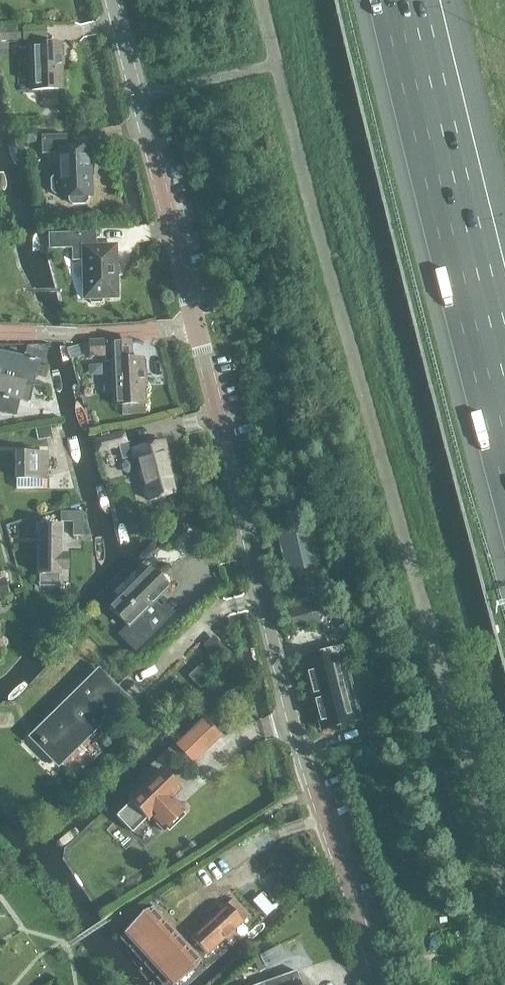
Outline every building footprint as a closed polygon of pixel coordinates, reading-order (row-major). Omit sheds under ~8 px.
[(62,90),(60,44),(47,45),(46,28),(0,29),(0,37),(0,41),(30,40),(31,90),(62,90)] [(70,197),(70,201),(74,204),(85,204),(89,200),(88,196),(92,196),(90,148),(68,149),(67,135),(42,136),(43,154),(59,153),(60,175),(55,175),(52,179),(53,191),(56,194),(60,194),(61,197),(70,197)] [(86,298),(91,298),(93,303),(103,302),(105,297),(119,296),(117,245),(97,245),(97,232),(50,234),(50,249),(73,248),(74,260),(84,260),(86,298)] [(142,358),(127,359),(126,353),(127,353),(126,341),(104,342),(105,355),(105,360),(112,359),(114,405),(122,405),(123,414),(146,413),(142,358)] [(104,342),(90,343),(90,356),(105,355),(104,342)] [(16,416),(20,399),(30,401),(33,387),(32,387),(33,382),(35,382),(39,362),(1,354),(0,358),(0,370),(1,370),(0,373),(0,413),(16,416)] [(51,425),(35,428),(38,441),(53,438),(51,425)] [(150,502),(171,496),(167,478),(171,477),(166,456),(168,454),(164,441),(132,449),(131,443),(127,444),(124,433),(101,439),(104,451),(120,447),(123,459),(134,457),(134,459),(138,458),(150,502)] [(48,453),(17,453),(17,479),(17,489),(41,489),(41,479),(41,477),(48,477),(48,453)] [(60,556),(60,526),(40,526),(40,565),(40,575),(60,575),(60,570),(67,570),(67,556),(60,556)] [(279,570),(303,564),(299,545),(275,551),(279,570)] [(82,565),(81,573),(91,573),(95,569),(94,565),(82,565)] [(135,651),(156,630),(148,622),(158,613),(151,606),(170,588),(150,567),(109,608),(128,627),(119,635),(135,651)] [(1,595),(10,593),(6,580),(0,581),(0,593),(1,595)] [(294,629),(318,623),(312,603),(289,610),(294,629)] [(343,641),(341,634),(338,626),(333,628),(338,642),(343,641)] [(324,662),(306,667),(322,730),(336,727),(336,728),(340,727),(340,726),(361,720),(342,648),(322,653),(324,662)] [(58,767),(124,702),(95,673),(29,738),(58,767)] [(187,739),(178,747),(193,763),(202,755),(187,739)] [(150,819),(151,818),(163,831),(168,827),(185,811),(172,798),(181,790),(161,769),(149,780),(128,800),(131,802),(116,816),(132,832),(146,818),(147,819),(150,819)] [(233,900),(191,937),(208,955),(220,944),(223,947),(234,937),(231,934),(249,917),(233,900)] [(177,984),(202,961),(153,908),(128,931),(177,984)] [(297,972),(259,984),(301,984),(297,972)]
